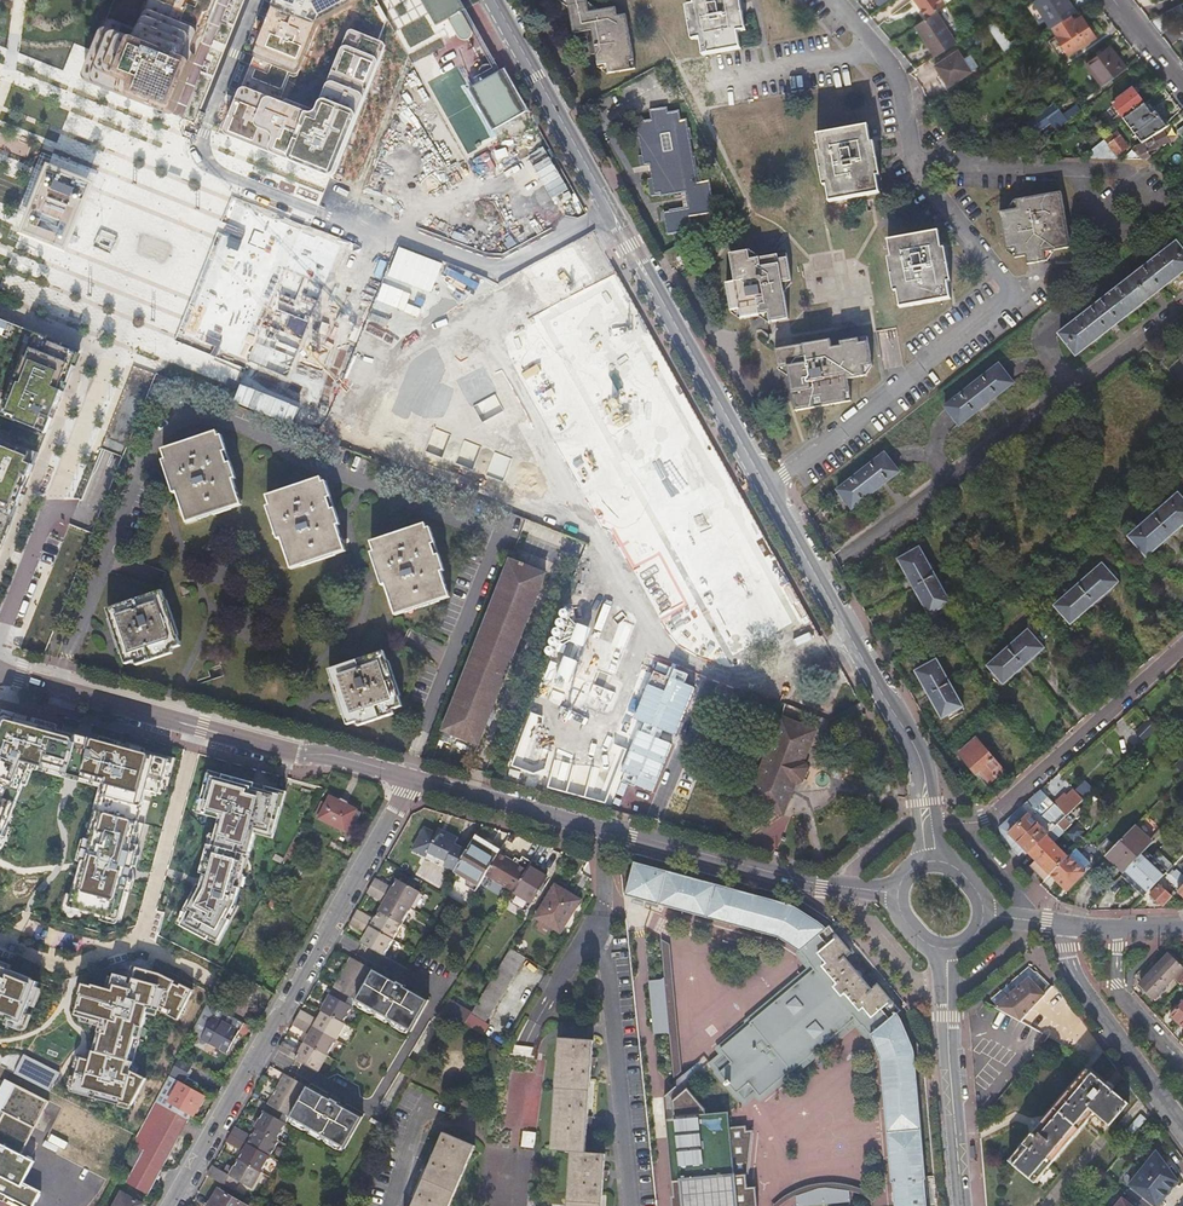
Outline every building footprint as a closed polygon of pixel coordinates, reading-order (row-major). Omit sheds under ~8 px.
[(142,28),(136,29),(112,19),(104,22),(84,74),(87,82),(169,114),(175,112),(220,0),(153,0),(142,28)] [(227,129),(227,132),(227,135),(229,138),(327,177),(330,177),(333,176),(337,173),(386,50),(385,46),(382,43),(354,32),(350,33),(320,109),(310,104),(308,108),(287,99),(290,90),(286,88),(291,77),(298,80),(318,28),(321,24),(362,2),(362,0),(278,0),(227,129)] [(439,23),(450,17),(460,35),(461,36),(463,37),(465,38),(467,38),(469,38),(471,37),(473,35),(475,33),(475,30),(474,29),(463,9),(458,0),(427,0),(439,23)] [(608,73),(635,68),(626,14),(617,15),(616,7),(589,11),(587,0),(568,0),(573,32),(574,32),(575,38),(587,36),(590,53),(596,52),(598,65),(607,64),(608,73)] [(703,55),(740,49),(737,32),(743,31),(740,14),(737,14),(735,0),(728,0),(726,0),(725,0),(694,0),(695,6),(691,6),(695,40),(700,39),(703,55)] [(927,17),(936,11),(945,5),(941,0),(915,0),(927,17)] [(1052,27),(1066,18),(1076,12),(1068,0),(1037,0),(1034,2),(1052,27)] [(915,25),(934,56),(956,42),(936,11),(927,17),(915,25)] [(1052,27),(1056,34),(1055,34),(1068,54),(1095,37),(1081,17),(1070,24),(1066,18),(1052,27)] [(985,23),(1007,56),(1015,51),(1012,46),(1007,39),(993,18),(985,23)] [(1007,39),(1012,46),(1015,44),(1010,37),(1007,39)] [(1102,86),(1127,68),(1110,46),(1085,64),(1102,86)] [(935,65),(948,85),(970,71),(957,51),(935,65)] [(506,70),(469,90),(492,132),(529,112),(506,70)] [(1127,87),(1123,82),(1100,99),(1103,103),(1108,99),(1109,101),(1127,87)] [(1112,104),(1124,120),(1144,105),(1133,90),(1112,104)] [(1142,143),(1162,130),(1166,127),(1155,112),(1152,115),(1144,105),(1124,120),(1142,143)] [(1063,116),(1068,123),(1073,119),(1081,113),(1076,106),(1063,116)] [(665,211),(669,235),(694,230),(691,217),(715,212),(709,181),(693,183),(692,177),(697,176),(693,157),(692,158),(689,142),(689,141),(687,128),(686,129),(684,119),(679,120),(677,110),(666,112),(665,108),(647,110),(649,121),(632,123),(635,139),(637,139),(639,157),(637,158),(638,168),(650,166),(652,179),(649,179),(651,195),(662,193),(662,196),(674,194),(674,195),(681,194),(680,185),(684,184),(688,206),(665,211)] [(1030,122),(1035,128),(1053,114),(1049,109),(1030,122)] [(1088,118),(1083,111),(1081,113),(1073,119),(1077,125),(1088,118)] [(820,132),(832,200),(880,191),(874,156),(871,156),(866,124),(820,132)] [(1138,160),(1147,161),(1151,159),(1147,151),(1167,141),(1162,130),(1142,143),(1136,145),(1131,151),(1138,160)] [(1092,159),(1116,160),(1116,155),(1128,147),(1116,132),(1088,153),(1092,159)] [(96,184),(49,165),(21,234),(68,253),(96,184)] [(1028,262),(1029,271),(1047,268),(1045,250),(1071,246),(1062,193),(1017,200),(1018,209),(1000,212),(1006,257),(1016,255),(1018,264),(1028,262)] [(245,369),(302,226),(234,199),(177,342),(245,369)] [(888,238),(900,307),(951,298),(945,263),(942,264),(937,231),(888,238)] [(1076,355),(1182,271),(1182,252),(1176,243),(1059,334),(1076,355)] [(680,259),(685,268),(698,261),(694,252),(680,259)] [(769,314),(771,323),(790,319),(783,283),(792,281),(786,253),(751,260),(749,252),(730,256),(736,284),(727,286),(731,312),(740,310),(742,319),(769,314)] [(80,351),(0,319),(0,551),(80,351)] [(833,339),(776,350),(779,369),(789,367),(797,410),(853,398),(849,377),(867,373),(866,366),(872,365),(867,337),(841,342),(842,346),(835,347),(833,339)] [(944,408),(958,426),(1013,384),(999,366),(944,408)] [(163,448),(189,523),(199,519),(198,516),(231,505),(232,508),(241,505),(217,430),(163,448)] [(838,491),(852,509),(898,473),(884,455),(838,491)] [(269,496),(293,570),(303,567),(301,563),(334,553),(336,557),(346,553),(323,478),(269,496)] [(1171,536),(1182,526),(1182,500),(1178,494),(1153,516),(1128,538),(1146,559),(1171,536)] [(372,542),(396,616),(406,613),(405,610),(439,599),(440,602),(450,599),(425,525),(372,542)] [(918,547),(897,560),(929,615),(950,602),(918,547)] [(442,732),(477,746),(545,575),(510,561),(442,732)] [(1071,625),(1095,604),(1118,583),(1103,565),(1078,586),(1055,607),(1071,625)] [(134,661),(135,665),(173,653),(172,649),(181,646),(177,634),(175,635),(164,600),(166,600),(163,589),(107,607),(110,617),(111,616),(124,652),(121,653),(124,664),(134,661)] [(1003,684),(1023,667),(1044,649),(1028,630),(1007,649),(987,666),(1003,684)] [(347,719),(351,729),(360,726),(359,723),(390,713),(391,716),(400,712),(380,650),(371,653),(371,655),(341,665),(340,663),(330,666),(334,676),(330,677),(344,721),(347,719)] [(962,707),(948,683),(936,659),(914,671),(927,694),(941,718),(962,707)] [(642,719),(648,699),(603,685),(600,691),(607,693),(603,706),(642,719)] [(679,741),(690,710),(670,703),(659,734),(679,741)] [(8,826),(4,824),(13,801),(17,803),(34,760),(75,771),(107,780),(93,830),(91,829),(80,866),(69,906),(112,918),(115,907),(121,909),(131,873),(145,823),(138,821),(147,789),(160,792),(169,759),(90,738),(90,741),(82,739),(77,737),(77,734),(5,714),(0,727),(0,846),(8,826)] [(633,748),(602,736),(595,756),(639,772),(656,726),(643,721),(633,748)] [(784,721),(746,805),(783,819),(794,790),(802,786),(807,778),(808,770),(803,766),(816,732),(784,721)] [(1151,743),(1155,729),(1144,726),(1140,740),(1151,743)] [(884,746),(880,739),(873,743),(876,750),(884,746)] [(979,771),(988,782),(1002,769),(983,746),(982,747),(975,740),(959,753),(967,762),(966,763),(976,774),(979,771)] [(556,743),(546,755),(552,759),(561,747),(556,743)] [(224,779),(209,775),(203,800),(207,801),(203,814),(221,819),(213,846),(209,844),(205,860),(209,861),(203,883),(202,887),(197,894),(191,899),(185,910),(189,912),(182,926),(209,940),(211,936),(220,941),(232,920),(230,919),(237,904),(241,888),(237,887),(246,855),(250,856),(257,829),(275,834),(287,792),(271,787),(262,790),(253,787),(254,783),(225,775),(224,779)] [(1067,797),(1065,794),(1055,804),(1061,810),(1051,819),(1057,825),(1065,817),(1076,806),(1083,800),(1074,791),(1073,790),(1067,797)] [(320,818),(346,831),(357,810),(331,797),(320,818)] [(1026,849),(1029,853),(1046,836),(1048,834),(1045,832),(1048,828),(1045,825),(1042,828),(1029,815),(1021,807),(1000,827),(1003,840),(1019,856),(1026,849)] [(852,823),(858,831),(872,819),(865,812),(852,823)] [(1071,823),(1065,817),(1057,825),(1063,831),(1071,823)] [(1151,844),(1134,827),(1094,868),(1106,879),(1119,865),(1125,871),(1144,851),(1151,844)] [(454,871),(466,852),(454,846),(457,839),(450,835),(448,838),(437,832),(435,835),(424,828),(419,838),(420,838),(413,850),(427,857),(429,854),(446,863),(444,866),(454,871)] [(498,854),(500,850),(476,835),(466,852),(454,871),(479,886),(485,876),(498,854)] [(1046,836),(1029,853),(1036,860),(1050,874),(1067,857),(1046,836)] [(544,846),(536,860),(544,864),(551,850),(544,846)] [(1144,851),(1125,871),(1121,876),(1143,897),(1161,877),(1166,872),(1144,851)] [(513,892),(526,871),(498,854),(485,876),(513,892)] [(1085,872),(1068,856),(1067,857),(1050,874),(1064,889),(1071,882),(1073,884),(1085,872)] [(1050,874),(1036,860),(1030,866),(1044,880),(1050,874)] [(701,1103),(704,1106),(707,1109),(710,1107),(714,1112),(737,1093),(743,1100),(755,1090),(759,1095),(789,1069),(791,1071),(853,1018),(860,1025),(861,1024),(869,1036),(881,1057),(895,1205),(928,1205),(914,1050),(909,1038),(899,1014),(902,1011),(891,999),(888,1001),(876,986),(872,990),(862,978),(863,974),(860,971),(856,971),(846,959),(850,955),(839,943),(842,940),(831,927),(827,930),(822,924),(791,905),(635,863),(626,895),(779,937),(803,954),(809,961),(809,963),(814,969),(751,1023),(752,1025),(721,1051),(725,1055),(690,1085),(702,1098),(699,1100),(701,1103)] [(547,877),(529,866),(526,871),(513,892),(529,901),(532,903),(547,877)] [(1166,872),(1161,877),(1177,892),(1179,890),(1182,886),(1182,882),(1169,869),(1166,872)] [(393,889),(375,879),(372,885),(411,907),(420,891),(399,878),(393,889)] [(1150,893),(1164,906),(1176,893),(1173,890),(1170,893),(1159,883),(1150,893)] [(411,907),(372,885),(368,891),(367,893),(384,903),(380,910),(402,923),(411,907)] [(536,917),(560,931),(579,900),(555,886),(536,917)] [(527,905),(529,901),(513,892),(509,899),(520,906),(522,902),(527,905)] [(393,938),(402,923),(380,910),(374,919),(357,910),(354,916),(393,938)] [(384,954),(393,938),(354,916),(350,923),(367,933),(362,942),(384,954)] [(485,1024),(525,958),(510,949),(471,1013),(470,1015),(485,1024)] [(334,988),(350,996),(357,1000),(375,970),(352,957),(334,988)] [(1180,983),(1182,980),(1182,967),(1177,961),(1174,959),(1166,967),(1161,962),(1142,981),(1145,983),(1141,986),(1156,1000),(1169,987),(1166,985),(1173,977),(1180,983)] [(19,1033),(51,982),(0,966),(0,1025),(19,1033)] [(121,1103),(133,1106),(147,1080),(132,1071),(149,1009),(161,1011),(162,1006),(172,1012),(170,1015),(179,1021),(195,991),(162,975),(134,967),(130,979),(116,975),(112,990),(95,986),(94,987),(85,985),(82,995),(83,996),(78,1016),(103,1023),(94,1055),(93,1058),(78,1054),(74,1069),(79,1070),(73,1092),(120,1106),(121,1103)] [(375,970),(357,1000),(412,1031),(430,999),(406,986),(407,985),(399,980),(398,982),(375,969),(375,970)] [(996,1008),(1021,1021),(1028,1014),(1046,995),(1029,979),(996,1008)] [(344,1023),(354,1006),(347,1002),(350,996),(334,988),(321,1010),(323,1011),(344,1023)] [(1058,996),(1051,990),(1046,995),(1028,1014),(1035,1021),(1058,996)] [(448,1014),(464,1024),(470,1015),(471,1013),(449,1000),(443,1011),(448,1014)] [(1171,1015),(1182,1027),(1182,1003),(1171,1015)] [(252,1026),(209,1004),(194,1033),(229,1053),(240,1033),(246,1036),(252,1026)] [(297,1018),(337,1039),(346,1024),(344,1023),(323,1011),(318,1020),(301,1010),(297,1018)] [(305,1043),(328,1055),(337,1039),(297,1018),(293,1023),(292,1025),(309,1035),(305,1043)] [(604,1155),(585,1154),(593,1042),(558,1039),(550,1151),(570,1153),(567,1205),(601,1205),(604,1155)] [(283,1042),(279,1050),(319,1072),(328,1055),(305,1043),(300,1051),(283,1042)] [(17,1066),(13,1073),(49,1091),(54,1082),(59,1071),(23,1053),(17,1066)] [(174,1073),(185,1079),(190,1072),(179,1066),(174,1073)] [(1011,1160),(1037,1182),(1096,1113),(1111,1126),(1131,1103),(1089,1068),(1011,1160)] [(267,1103),(285,1113),(292,1117),(309,1086),(284,1073),(267,1103)] [(195,1116),(206,1095),(171,1075),(157,1100),(190,1119),(192,1114),(195,1116)] [(25,1205),(40,1205),(46,1194),(29,1185),(40,1164),(22,1155),(49,1102),(5,1080),(0,1091),(0,1193),(25,1205)] [(309,1086),(292,1117),(346,1148),(364,1117),(340,1103),(341,1101),(333,1096),(332,1098),(309,1086)] [(661,1101),(673,1205),(758,1205),(757,1190),(746,1192),(745,1179),(750,1178),(751,1134),(744,1135),(744,1130),(727,1132),(726,1116),(703,1119),(702,1114),(684,1093),(678,1098),(672,1091),(661,1101)] [(127,1182),(149,1194),(190,1119),(157,1100),(134,1144),(144,1149),(127,1182)] [(257,1127),(280,1140),(289,1123),(281,1119),(285,1113),(267,1103),(254,1126),(257,1127)] [(231,1133),(272,1156),(281,1140),(280,1140),(257,1127),(251,1137),(235,1127),(231,1133)] [(534,1147),(536,1132),(523,1131),(522,1146),(534,1147)] [(239,1158),(264,1172),(272,1156),(231,1133),(227,1141),(243,1151),(239,1158)] [(474,1146),(443,1133),(412,1205),(449,1205),(474,1146)] [(1169,1193),(1178,1182),(1168,1168),(1157,1153),(1142,1171),(1169,1193)] [(213,1166),(208,1175),(235,1191),(240,1182),(253,1190),(264,1172),(239,1158),(233,1169),(229,1175),(224,1172),(213,1166)] [(228,1165),(224,1172),(229,1175),(233,1169),(228,1165)] [(1155,1205),(1159,1205),(1169,1193),(1142,1171),(1130,1186),(1143,1196),(1155,1205)] [(219,1189),(209,1205),(247,1205),(219,1189)] [(144,1204),(123,1192),(115,1205),(143,1205),(144,1204)]
